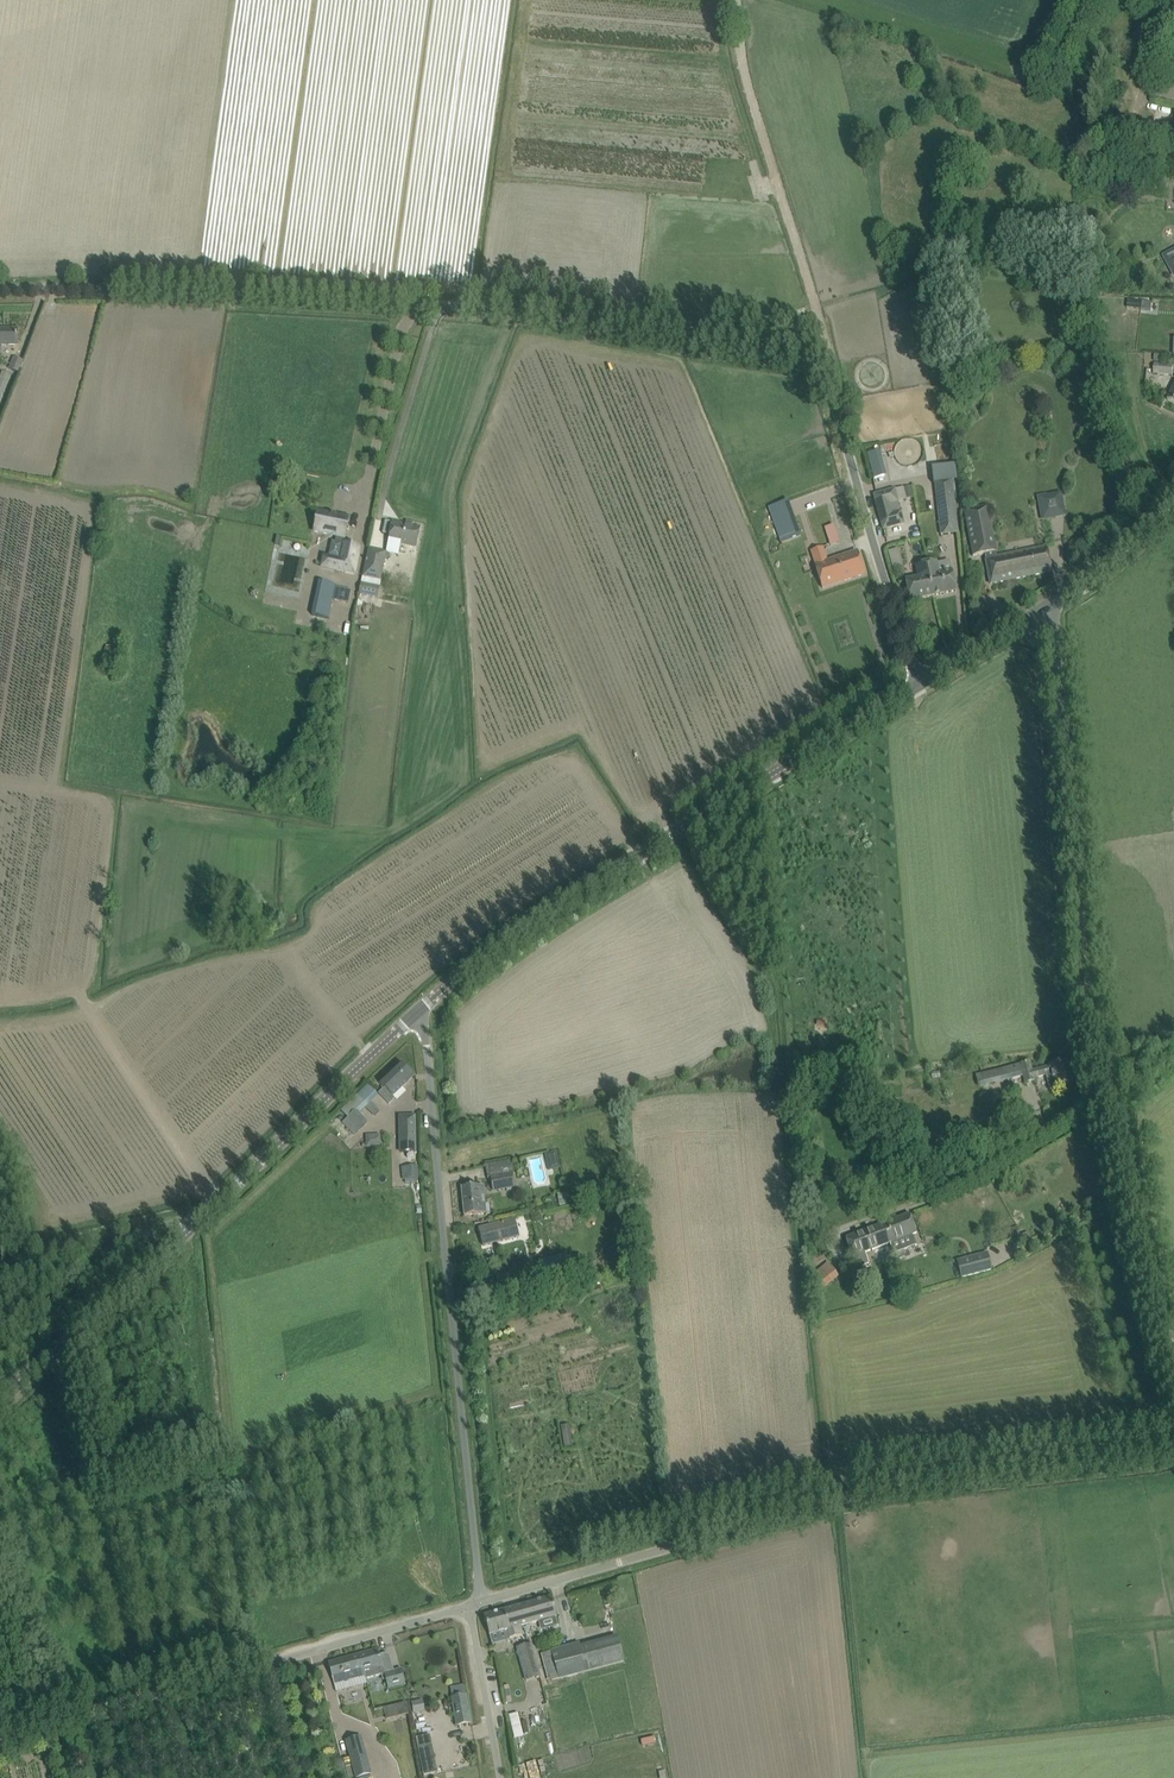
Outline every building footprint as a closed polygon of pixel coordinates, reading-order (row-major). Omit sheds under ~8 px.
[(1161,17),(1173,22),(1173,11),(1165,7),(1161,17)] [(1002,241),(1019,242),(1019,226),(1003,225),(1002,241)] [(1173,318),(1173,303),(1156,302),(1155,318),(1173,318)] [(17,345),(17,330),(0,330),(0,357),(2,357),(2,352),(1,352),(1,345),(17,345)] [(1155,354),(1154,362),(1161,363),(1162,354),(1155,354)] [(19,373),(23,362),(13,358),(9,369),(19,373)] [(1172,375),(1173,366),(1155,364),(1154,374),(1172,375)] [(2,371),(0,377),(0,403),(11,375),(2,371)] [(880,451),(867,454),(874,479),(886,476),(880,451)] [(957,533),(952,482),(956,481),(954,462),(941,464),(944,482),(935,483),(941,535),(957,533)] [(791,485),(763,495),(769,510),(796,499),(797,500),(821,491),(820,489),(840,481),(833,464),(813,472),(813,473),(790,483),(791,485)] [(883,530),(904,524),(895,490),(874,495),(883,530)] [(1060,492),(1038,496),(1042,520),(1065,515),(1060,492)] [(826,504),(807,510),(818,545),(819,546),(822,545),(838,540),(826,504)] [(1046,547),(996,557),(995,552),(997,552),(989,506),(964,510),(972,557),(984,554),(990,584),(1051,572),(1046,547)] [(349,519),(319,512),(315,532),(345,538),(349,519)] [(800,537),(792,513),(772,520),(780,544),(800,537)] [(393,523),(389,540),(402,542),(401,545),(416,548),(421,529),(393,523)] [(354,574),(357,560),(360,548),(343,544),(339,563),(334,561),(334,559),(324,557),(322,568),(354,574)] [(823,548),(811,552),(822,588),(865,575),(857,552),(827,561),(823,548)] [(381,581),(386,553),(369,549),(363,577),(362,577),(361,583),(357,602),(363,603),(364,596),(378,599),(380,587),(381,581)] [(888,553),(893,571),(902,568),(897,550),(888,553)] [(926,563),(933,596),(956,591),(952,570),(939,573),(937,561),(926,563)] [(909,601),(933,596),(926,563),(916,565),(918,577),(905,580),(909,601)] [(319,582),(312,616),(329,619),(336,585),(319,582)] [(104,661),(117,663),(118,647),(106,646),(104,661)] [(1065,1063),(1054,1065),(1032,1071),(1030,1061),(981,1074),(984,1086),(1023,1076),(1025,1083),(1034,1081),(1034,1078),(1045,1075),(1049,1089),(1070,1083),(1065,1063)] [(395,1099),(393,1097),(414,1076),(401,1063),(379,1084),(384,1089),(378,1094),(389,1105),(395,1099)] [(367,1123),(358,1113),(367,1103),(362,1098),(370,1091),(366,1087),(341,1111),(348,1118),(343,1123),(354,1135),(367,1123)] [(374,1117),(381,1111),(373,1102),(366,1108),(374,1117)] [(415,1152),(415,1117),(400,1117),(401,1153),(415,1152)] [(379,1137),(367,1138),(368,1148),(380,1148),(379,1137)] [(549,1171),(561,1168),(557,1152),(545,1155),(549,1171)] [(402,1167),(403,1179),(418,1178),(418,1166),(402,1167)] [(491,1179),(494,1192),(514,1188),(512,1174),(491,1179)] [(464,1216),(482,1214),(479,1186),(461,1188),(464,1216)] [(567,1206),(565,1192),(557,1193),(559,1207),(567,1206)] [(916,1245),(912,1235),(917,1233),(909,1214),(884,1224),(891,1243),(890,1243),(894,1254),(916,1245)] [(483,1246),(519,1237),(514,1220),(479,1229),(483,1246)] [(865,1253),(890,1243),(891,1243),(884,1224),(846,1238),(857,1268),(869,1263),(865,1253)] [(987,1254),(957,1261),(962,1277),(991,1270),(987,1254)] [(819,1264),(826,1260),(824,1255),(816,1259),(819,1264)] [(821,1268),(814,1273),(816,1283),(822,1290),(832,1282),(821,1268)] [(473,1295),(480,1293),(478,1280),(471,1282),(473,1295)] [(523,1605),(505,1610),(510,1629),(520,1627),(529,1624),(556,1617),(551,1597),(523,1605)] [(523,1635),(520,1627),(510,1629),(505,1610),(484,1616),(492,1643),(523,1635)] [(624,1661),(618,1640),(580,1651),(578,1644),(544,1653),(552,1681),(624,1661)] [(526,1681),(540,1677),(531,1644),(517,1648),(526,1681)] [(386,1680),(388,1689),(405,1684),(401,1669),(394,1671),(389,1655),(386,1653),(379,1655),(378,1649),(359,1655),(365,1677),(368,1679),(381,1675),(383,1681),(386,1680)] [(366,1679),(368,1679),(365,1677),(359,1655),(328,1663),(336,1692),(367,1684),(366,1679)] [(533,1694),(543,1692),(541,1684),(531,1687),(533,1694)] [(536,1704),(544,1702),(542,1694),(534,1696),(536,1704)] [(452,1697),(457,1726),(471,1724),(466,1695),(452,1697)] [(414,1700),(414,1711),(427,1711),(426,1700),(414,1700)] [(522,1712),(510,1714),(515,1737),(526,1735),(522,1712)] [(426,1774),(441,1771),(433,1733),(417,1737),(426,1774)] [(345,1741),(355,1777),(358,1777),(372,1774),(362,1736),(345,1741)]
